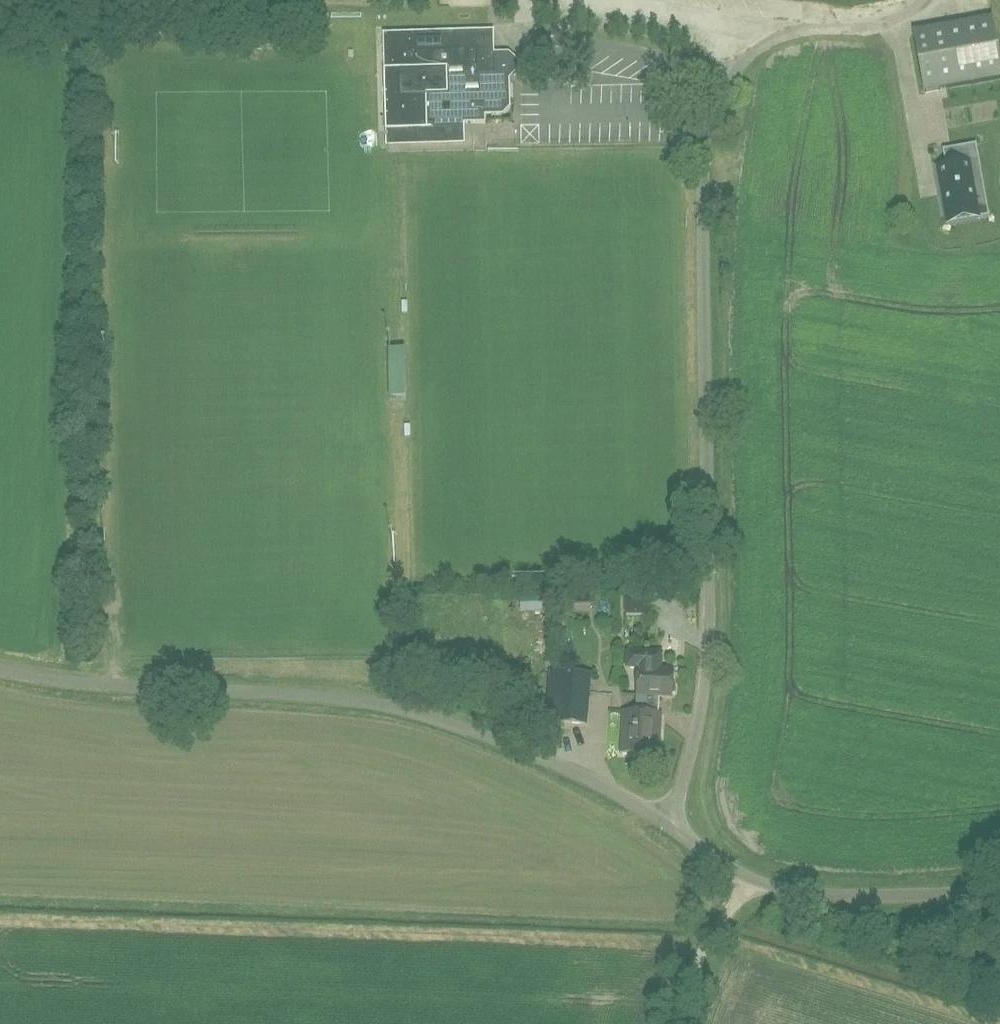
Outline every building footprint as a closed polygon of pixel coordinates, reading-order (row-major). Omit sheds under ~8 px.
[(999,76),(999,65),(992,18),(914,31),(924,90),(999,76)] [(494,30),(383,33),(386,131),(426,129),(464,128),(464,124),(485,123),(485,114),(502,113),(508,107),(507,74),(514,66),(514,60),(510,57),(495,57),(494,30)] [(966,146),(942,150),(946,167),(938,168),(945,210),(977,204),(966,146)] [(648,614),(649,588),(624,588),(624,613),(648,614)] [(563,608),(574,608),(574,605),(594,605),(594,589),(563,589),(563,608)] [(661,664),(662,653),(627,651),(626,667),(638,668),(636,711),(622,710),(620,753),(659,755),(661,713),(658,712),(659,697),(672,698),(673,670),(659,669),(659,664),(661,664)] [(587,724),(590,675),(549,673),(546,722),(587,724)]
